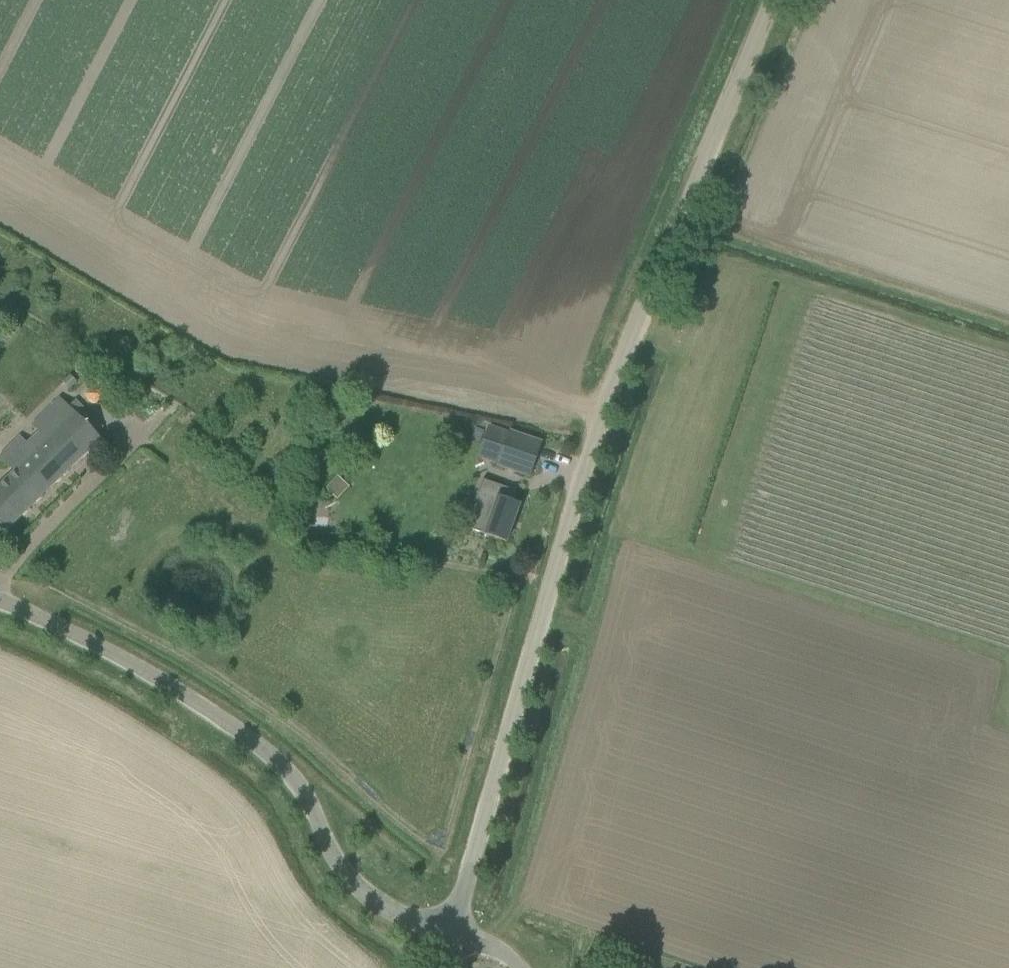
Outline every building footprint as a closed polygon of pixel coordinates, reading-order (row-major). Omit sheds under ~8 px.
[(0,486),(0,524),(7,530),(101,439),(61,398),(33,425),(48,439),(0,486)] [(529,476),(540,444),(508,432),(496,464),(529,476)] [(512,503),(517,491),(483,479),(466,527),(507,542),(520,505),(512,503)]
